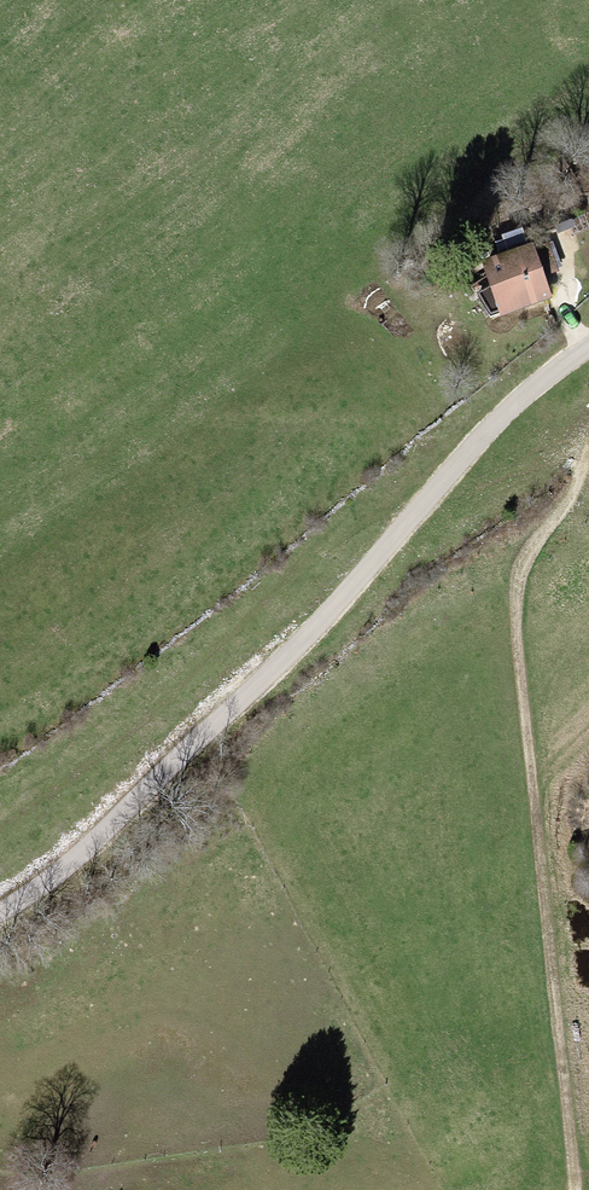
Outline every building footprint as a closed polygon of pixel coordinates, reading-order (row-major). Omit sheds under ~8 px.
[(476,270),(494,316),(544,296),(525,250),(476,270)]
